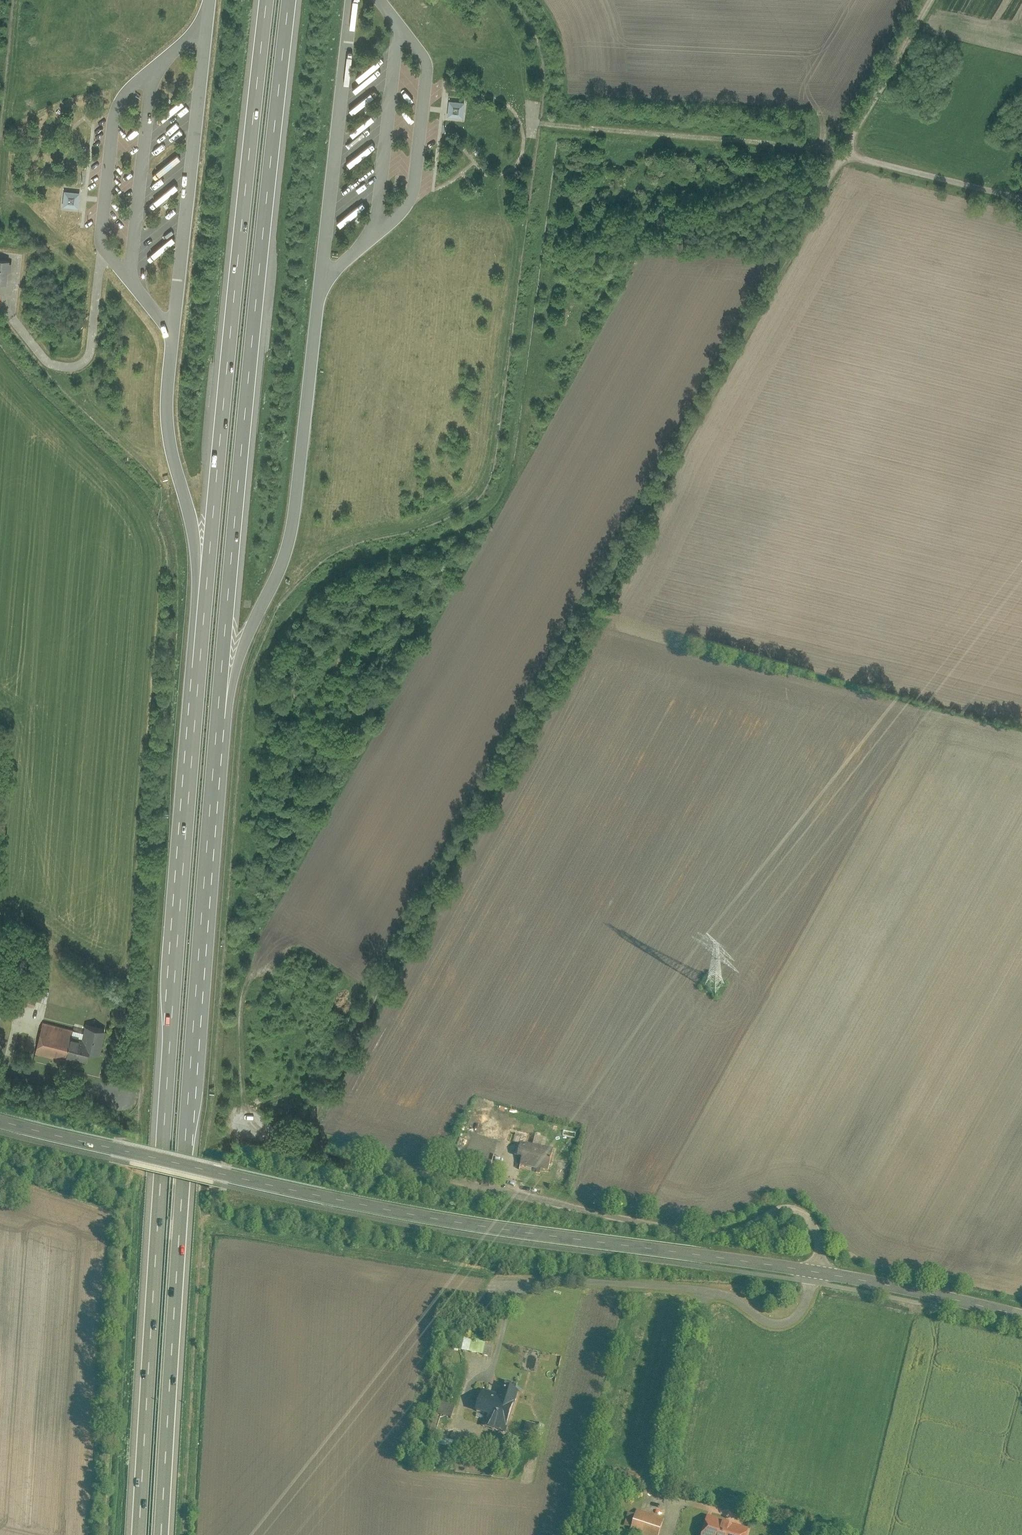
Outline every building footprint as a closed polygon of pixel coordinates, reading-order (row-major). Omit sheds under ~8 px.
[(453,101),(451,117),(467,119),(469,103),(453,101)] [(368,117),(348,135),(351,139),(372,122),(368,117)] [(64,190),(62,205),(77,207),(79,192),(64,190)] [(8,282),(10,260),(0,259),(0,281),(8,282)] [(83,1035),(43,1025),(35,1056),(65,1064),(66,1059),(86,1064),(89,1055),(98,1057),(104,1031),(85,1027),(83,1035)] [(532,1137),(519,1134),(517,1145),(527,1146),(530,1147),(530,1145),(532,1137)] [(552,1172),(553,1165),(556,1165),(559,1150),(530,1145),(530,1147),(527,1146),(525,1159),(527,1159),(525,1166),(552,1172)] [(493,1343),(466,1337),(462,1351),(490,1357),(493,1343)] [(515,1405),(519,1393),(500,1387),(497,1396),(483,1392),(477,1413),(490,1417),(486,1429),(506,1436),(515,1405)] [(456,1407),(442,1403),(438,1415),(452,1419),(456,1407)] [(544,1436),(546,1426),(535,1424),(533,1434),(544,1436)] [(475,1451),(477,1440),(463,1437),(461,1448),(475,1451)] [(452,1449),(454,1442),(442,1439),(440,1446),(452,1449)] [(638,1510),(636,1516),(629,1514),(625,1526),(632,1528),(630,1534),(633,1534),(659,1534),(665,1519),(638,1510)] [(703,1534),(748,1534),(750,1529),(708,1518),(703,1534)]
